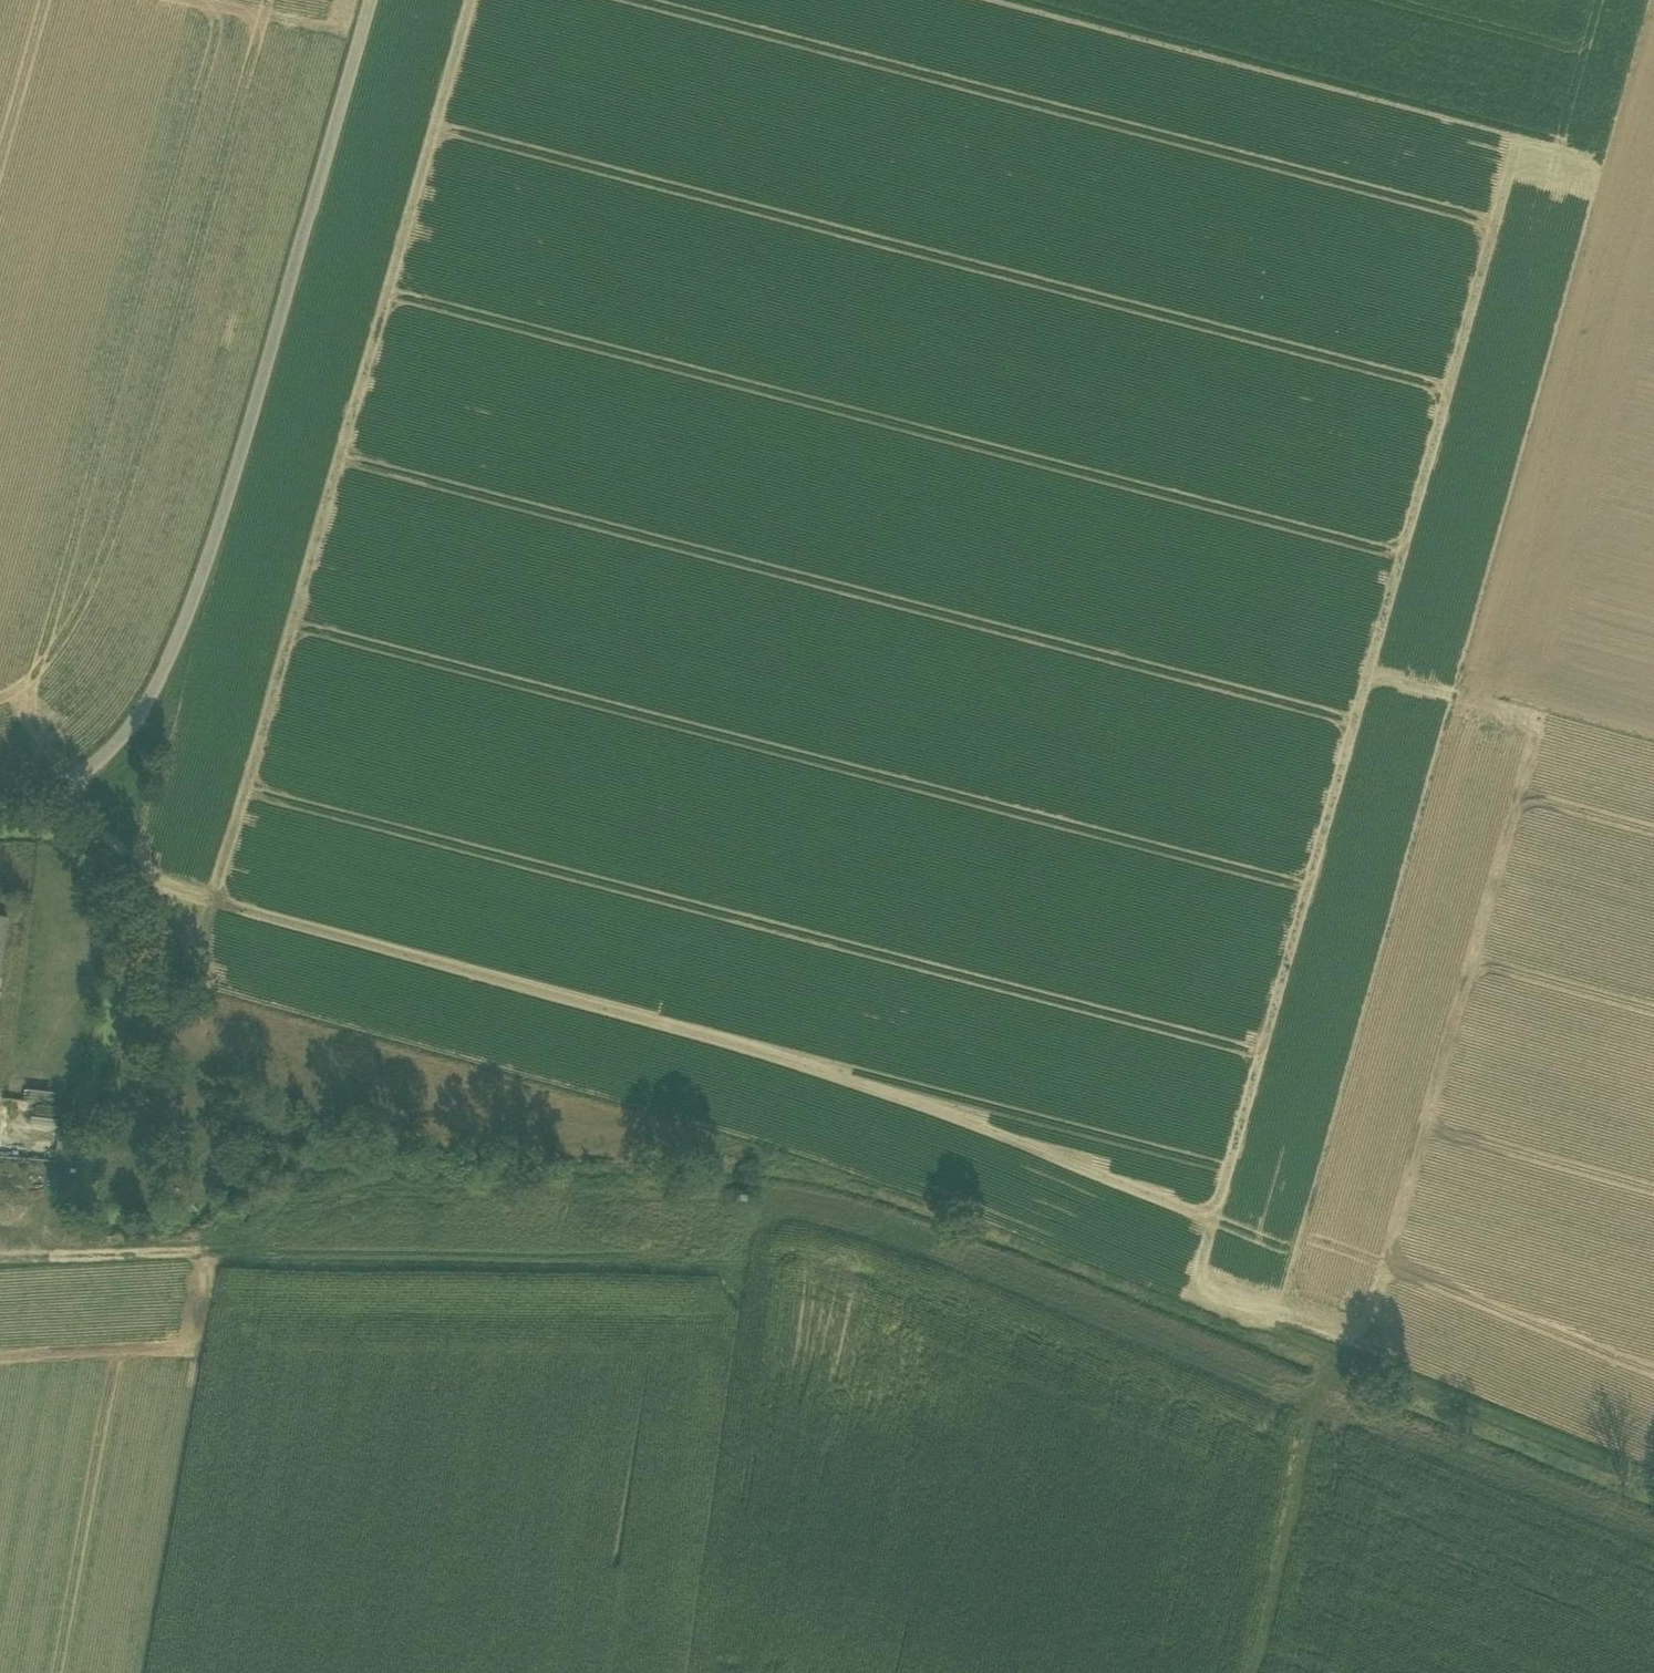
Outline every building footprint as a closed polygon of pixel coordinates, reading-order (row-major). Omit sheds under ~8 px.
[(0,917),(0,970),(8,918),(0,917)] [(57,1129),(58,1089),(29,1088),(28,1129),(57,1129)]
